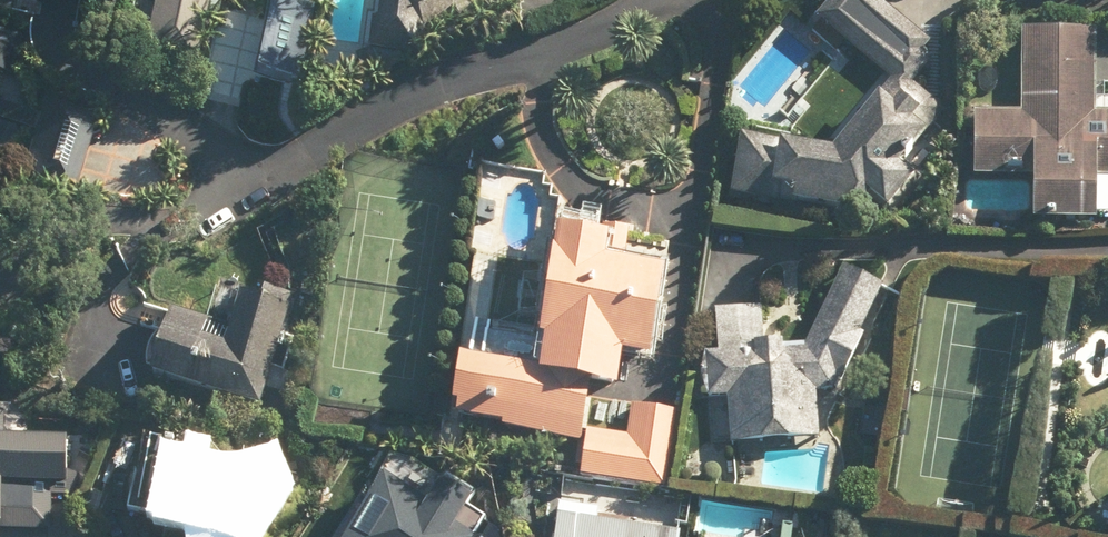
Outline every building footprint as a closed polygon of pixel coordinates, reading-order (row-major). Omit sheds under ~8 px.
[(219,0),(159,0),(145,65),(205,77),(219,0)] [(276,13),(316,21),(320,0),(278,0),(276,13)] [(378,4),(387,18),(357,39),(366,51),(380,71),(481,0),(379,0),(378,4)] [(846,213),(868,193),(899,159),(944,110),(917,86),(937,60),(926,52),(933,43),(931,42),(922,34),(925,30),(887,0),(831,0),(817,17),(896,80),(834,148),(739,132),(729,194),(846,213)] [(1097,222),(1098,214),(1107,214),(1107,113),(1101,112),(1104,28),(1026,25),(1022,112),(975,110),(972,176),(1032,178),(1030,220),(1097,222)] [(17,82),(29,40),(0,32),(0,77),(17,82)] [(39,136),(28,175),(77,189),(106,92),(53,76),(41,117),(0,105),(0,125),(39,136)] [(590,388),(624,392),(625,388),(620,387),(624,355),(653,358),(664,268),(632,264),(636,231),(599,226),(598,233),(556,228),(540,370),(460,361),(453,419),(503,425),(502,432),(584,441),(586,427),(590,388)] [(714,309),(716,351),(705,352),(706,399),(728,398),(730,442),(819,439),(818,391),(842,391),(885,286),(844,265),(806,345),(783,346),(783,342),(765,343),(764,307),(714,309)] [(266,388),(283,393),(290,370),(273,365),(290,305),(244,292),(235,322),(167,301),(145,376),(260,409),(266,388)] [(15,390),(21,342),(0,340),(0,388),(15,390)] [(672,406),(631,403),(629,431),(586,427),(584,441),(581,480),(665,488),(672,406)] [(54,523),(54,486),(70,487),(71,433),(7,432),(8,408),(0,408),(0,522),(54,523)] [(159,524),(217,536),(262,536),(288,491),(277,457),(230,477),(173,464),(159,524)] [(483,534),(407,487),(377,536),(481,536),(483,534)] [(557,504),(553,536),(674,536),(676,516),(557,504)]
